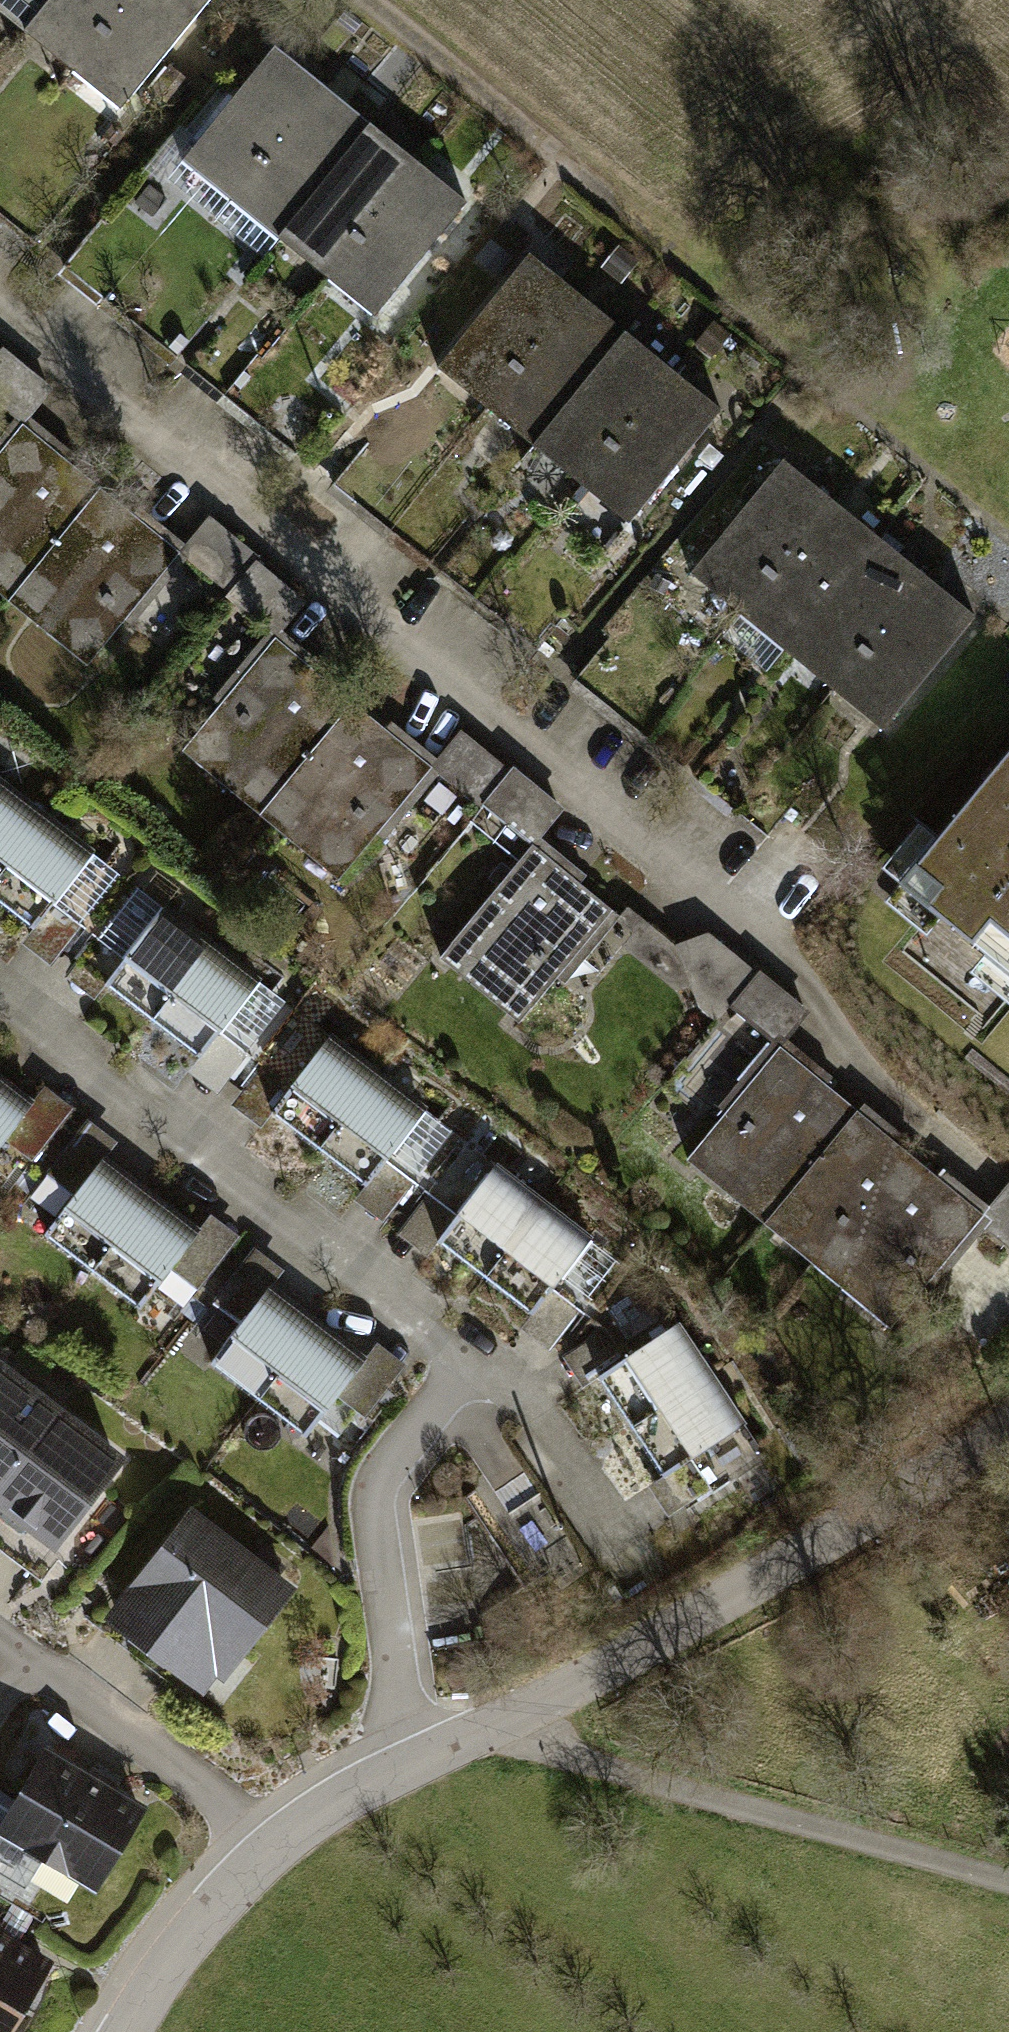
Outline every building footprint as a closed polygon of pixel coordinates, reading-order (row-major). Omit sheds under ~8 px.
[(28,33),(56,0),(0,0),(0,9),(28,33)] [(71,70),(131,0),(56,0),(28,33),(71,70)] [(208,2),(206,0),(131,0),(71,70),(117,109),(208,2)] [(186,154),(235,196),(326,89),(277,47),(186,154)] [(235,196),(283,236),(374,129),(326,89),(235,196)] [(283,236),(326,273),(417,166),(374,129),(283,236)] [(372,312),(463,205),(417,166),(326,273),(372,312)] [(431,361),(481,403),(572,296),(523,254),(431,361)] [(481,403),(528,443),(619,336),(572,296),(481,403)] [(528,443),(571,480),(663,373),(619,336),(528,443)] [(617,519),(709,412),(663,373),(571,480),(617,519)] [(18,423),(0,446),(0,594),(7,600),(97,485),(18,423)] [(693,568),(742,610),(833,503),(784,462),(693,568)] [(97,485),(7,600),(89,663),(179,549),(97,485)] [(742,610),(789,650),(881,544),(833,503),(742,610)] [(287,636),(316,598),(212,519),(183,556),(287,636)] [(789,650),(833,687),(924,580),(881,544),(789,650)] [(879,726),(970,619),(924,580),(833,687),(879,726)] [(352,704),(274,639),(181,751),(259,816),(352,704)] [(352,704),(259,816),(337,880),(430,768),(352,704)] [(904,880),(1008,964),(1008,750),(904,880)] [(47,819),(0,783),(0,880),(47,819)] [(47,819),(0,880),(0,906),(37,935),(97,856),(47,819)] [(614,936),(512,856),(435,953),(537,1033),(614,936)] [(163,907),(104,986),(154,1024),(214,946),(163,907)] [(709,929),(687,957),(648,925),(628,951),(724,1027),(738,1009),(789,1050),(817,1015),(709,929)] [(264,983),(214,946),(154,1024),(204,1062),(264,983)] [(327,1031),(268,1109),(318,1148),(378,1069),(327,1031)] [(856,1113),(778,1050),(691,1157),(769,1220),(856,1113)] [(428,1107),(378,1069),(318,1148),(368,1185),(428,1107)] [(0,1072),(0,1150),(37,1101),(0,1072)] [(856,1113),(769,1220),(831,1271),(919,1163),(856,1113)] [(97,1154),(37,1232),(88,1271),(147,1192),(97,1154)] [(492,1163),(432,1241),(482,1280),(542,1202),(492,1163)] [(919,1163),(831,1271),(895,1322),(982,1215),(919,1163)] [(197,1230),(147,1192),(88,1271),(137,1308),(197,1230)] [(592,1239),(542,1202),(482,1280),(532,1317),(592,1239)] [(268,1279),(208,1357),(259,1395),(319,1317),(268,1279)] [(368,1355),(319,1317),(259,1395),(309,1433),(368,1355)] [(712,1375),(680,1321),(600,1369),(633,1423),(712,1375)] [(58,1403),(0,1359),(0,1477),(58,1403)] [(743,1425),(712,1375),(633,1423),(663,1473),(743,1425)] [(53,1547),(125,1455),(58,1403),(0,1477),(0,1506),(53,1547)] [(105,1623),(204,1695),(297,1580),(201,1504),(105,1623)] [(101,1895),(154,1823),(59,1752),(0,1832),(0,1855),(20,1869),(37,1847),(101,1895)] [(51,1963),(0,1930),(0,2031),(6,2031),(51,1963)]
